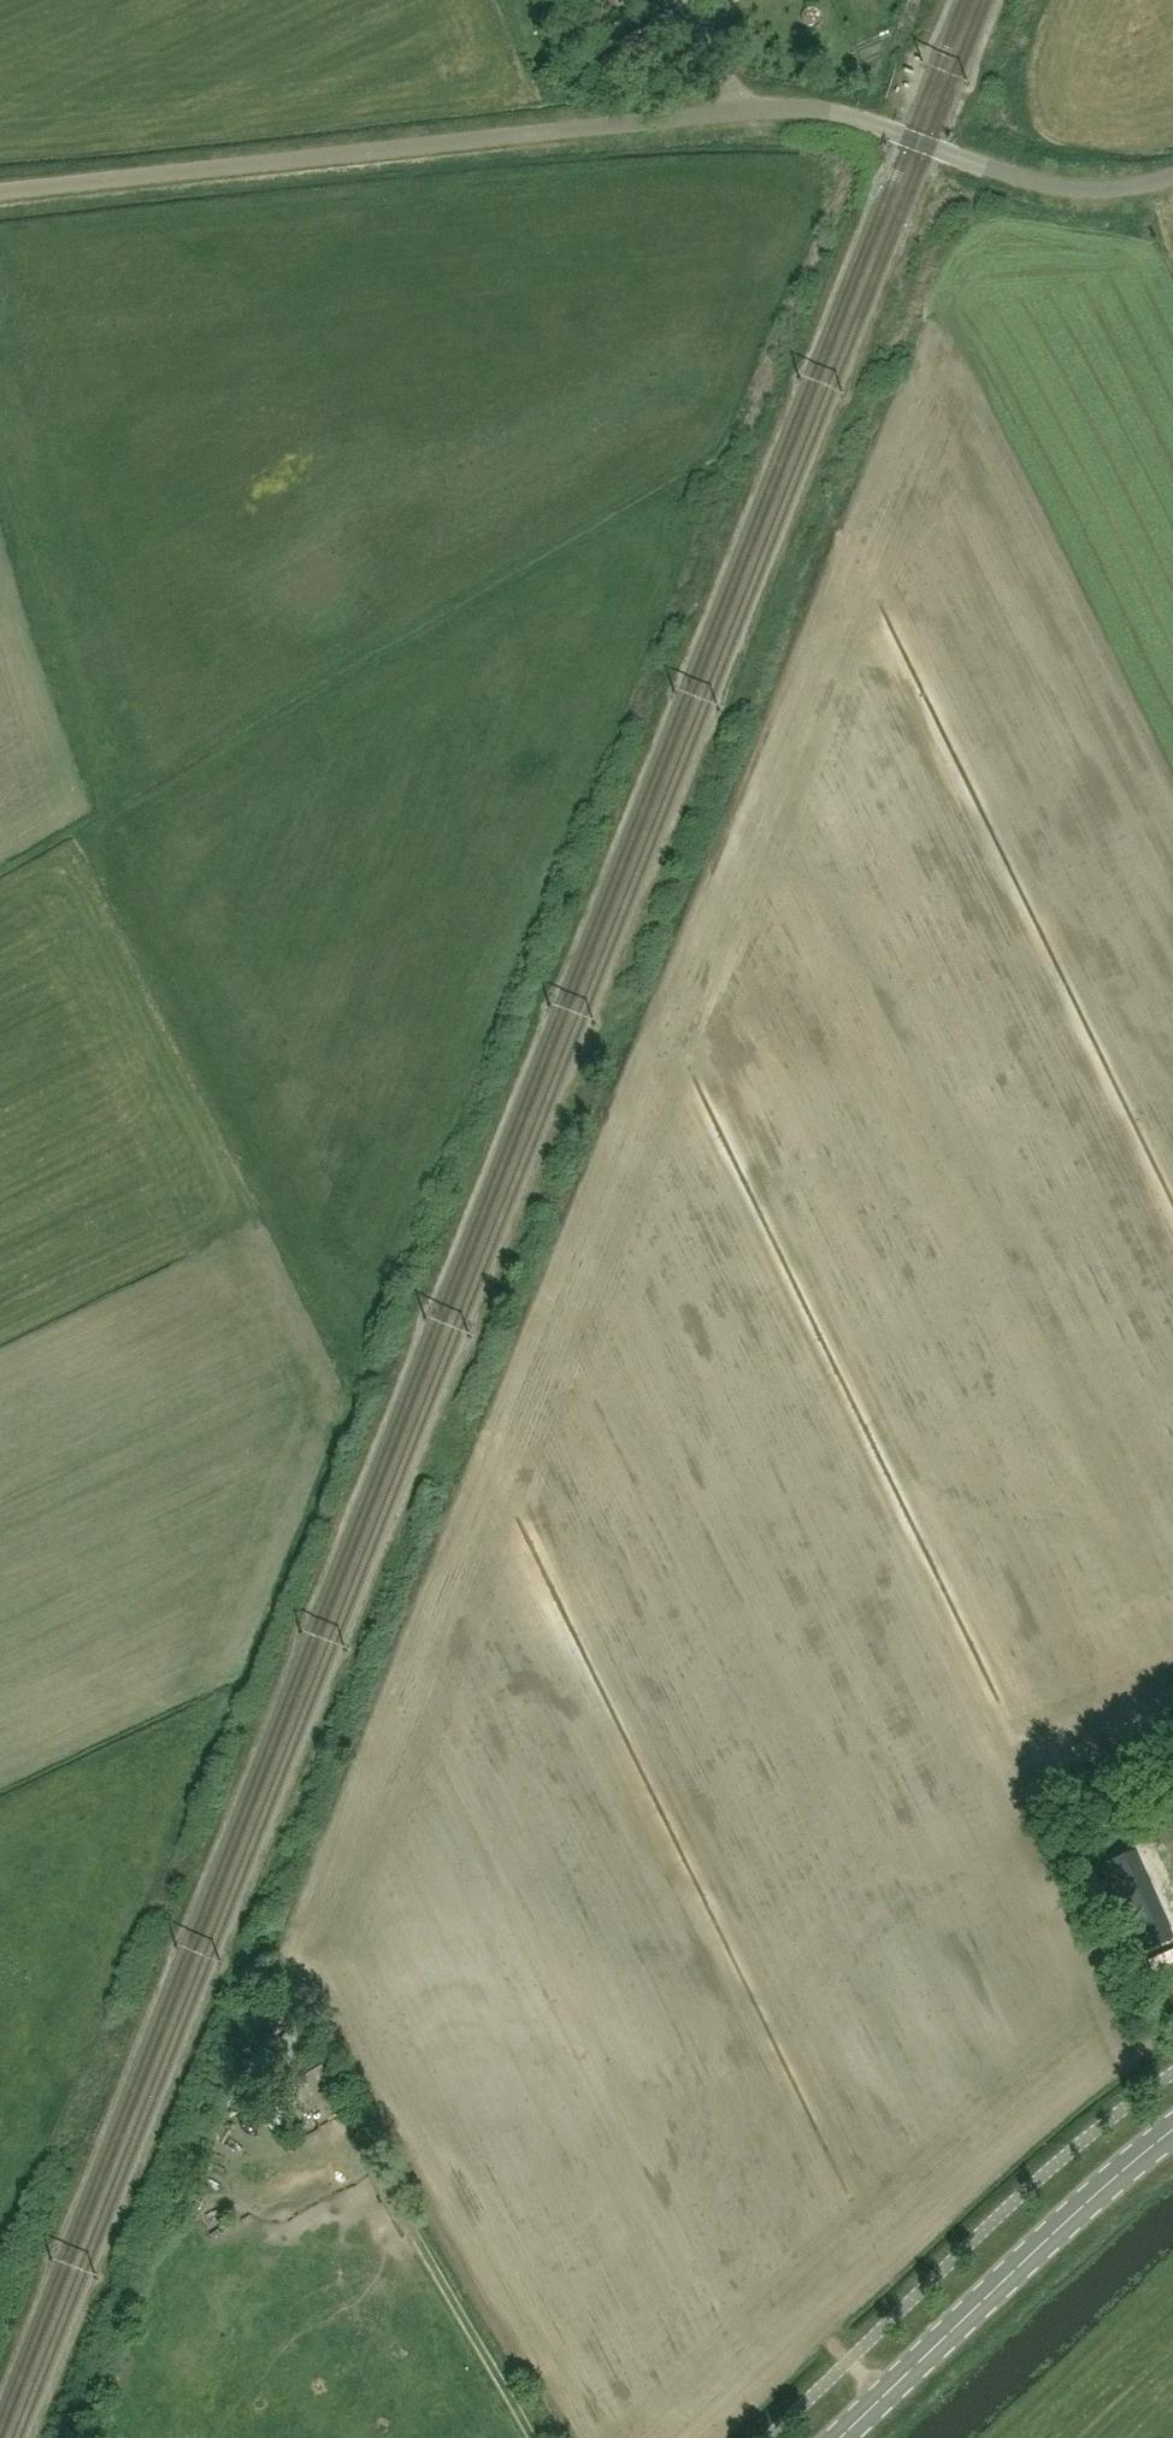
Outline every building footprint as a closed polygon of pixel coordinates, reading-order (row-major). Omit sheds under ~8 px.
[(267,2091),(248,2102),(255,2113),(273,2103),(285,2124),(337,2094),(277,1993),(266,2000),(271,2008),(261,2014),(273,2035),(286,2028),(288,2032),(269,2043),(276,2055),(254,2068),(267,2091)]
